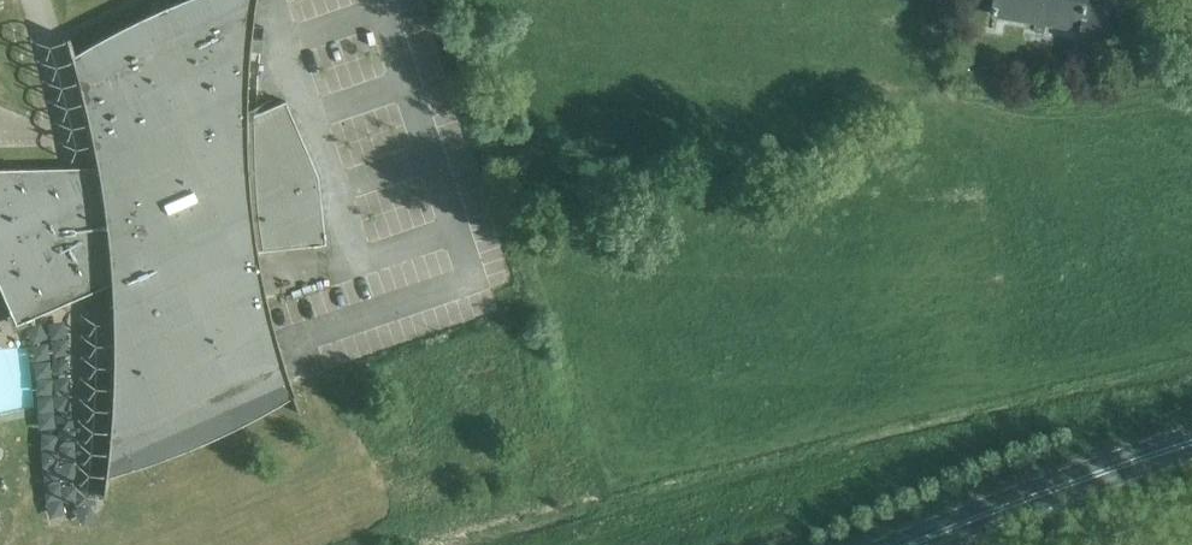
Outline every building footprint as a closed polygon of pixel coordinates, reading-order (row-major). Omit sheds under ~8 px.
[(10,314),(15,326),(25,321),(88,293),(110,284),(110,287),(111,297),(111,307),(111,314),(111,387),(109,432),(108,438),(105,466),(101,496),(104,497),(107,476),(107,475),(132,460),(158,446),(182,435),(209,423),(240,411),(277,399),(290,395),(290,396),(296,413),(299,411),(289,383),(280,357),(274,331),(269,308),(256,252),(325,245),(317,176),(284,101),(273,105),(245,118),(245,95),(248,58),(248,51),(255,0),(214,0),(209,3),(186,14),(142,33),(107,46),(88,52),(73,56),(73,55),(68,38),(65,39),(70,56),(76,79),(82,103),(87,125),(90,140),(69,168),(59,168),(31,169),(0,170),(0,292),(10,314)] [(1107,7),(1085,3),(1086,0),(993,0),(991,12),(1080,26),(1076,49),(1099,53),(1107,7)]
